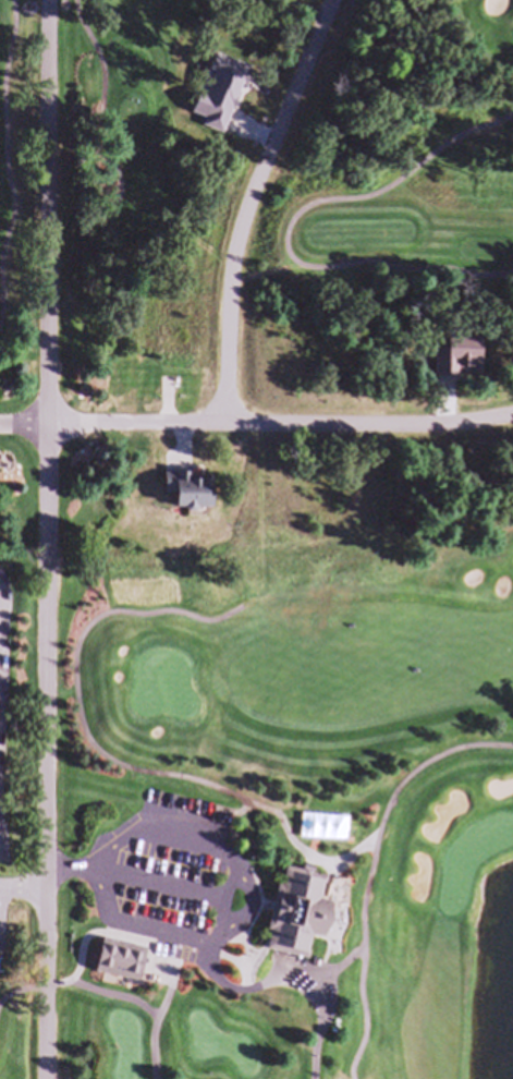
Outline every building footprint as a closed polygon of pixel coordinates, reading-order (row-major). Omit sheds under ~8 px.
[(209,127),(206,136),(227,143),(249,73),(214,63),(196,123),(209,127)] [(207,518),(207,482),(166,482),(166,518),(207,518)] [(285,875),(266,959),(307,968),(313,943),(323,945),(331,911),(318,908),(323,884),(285,875)] [(106,948),(98,982),(143,992),(150,958),(106,948)]
